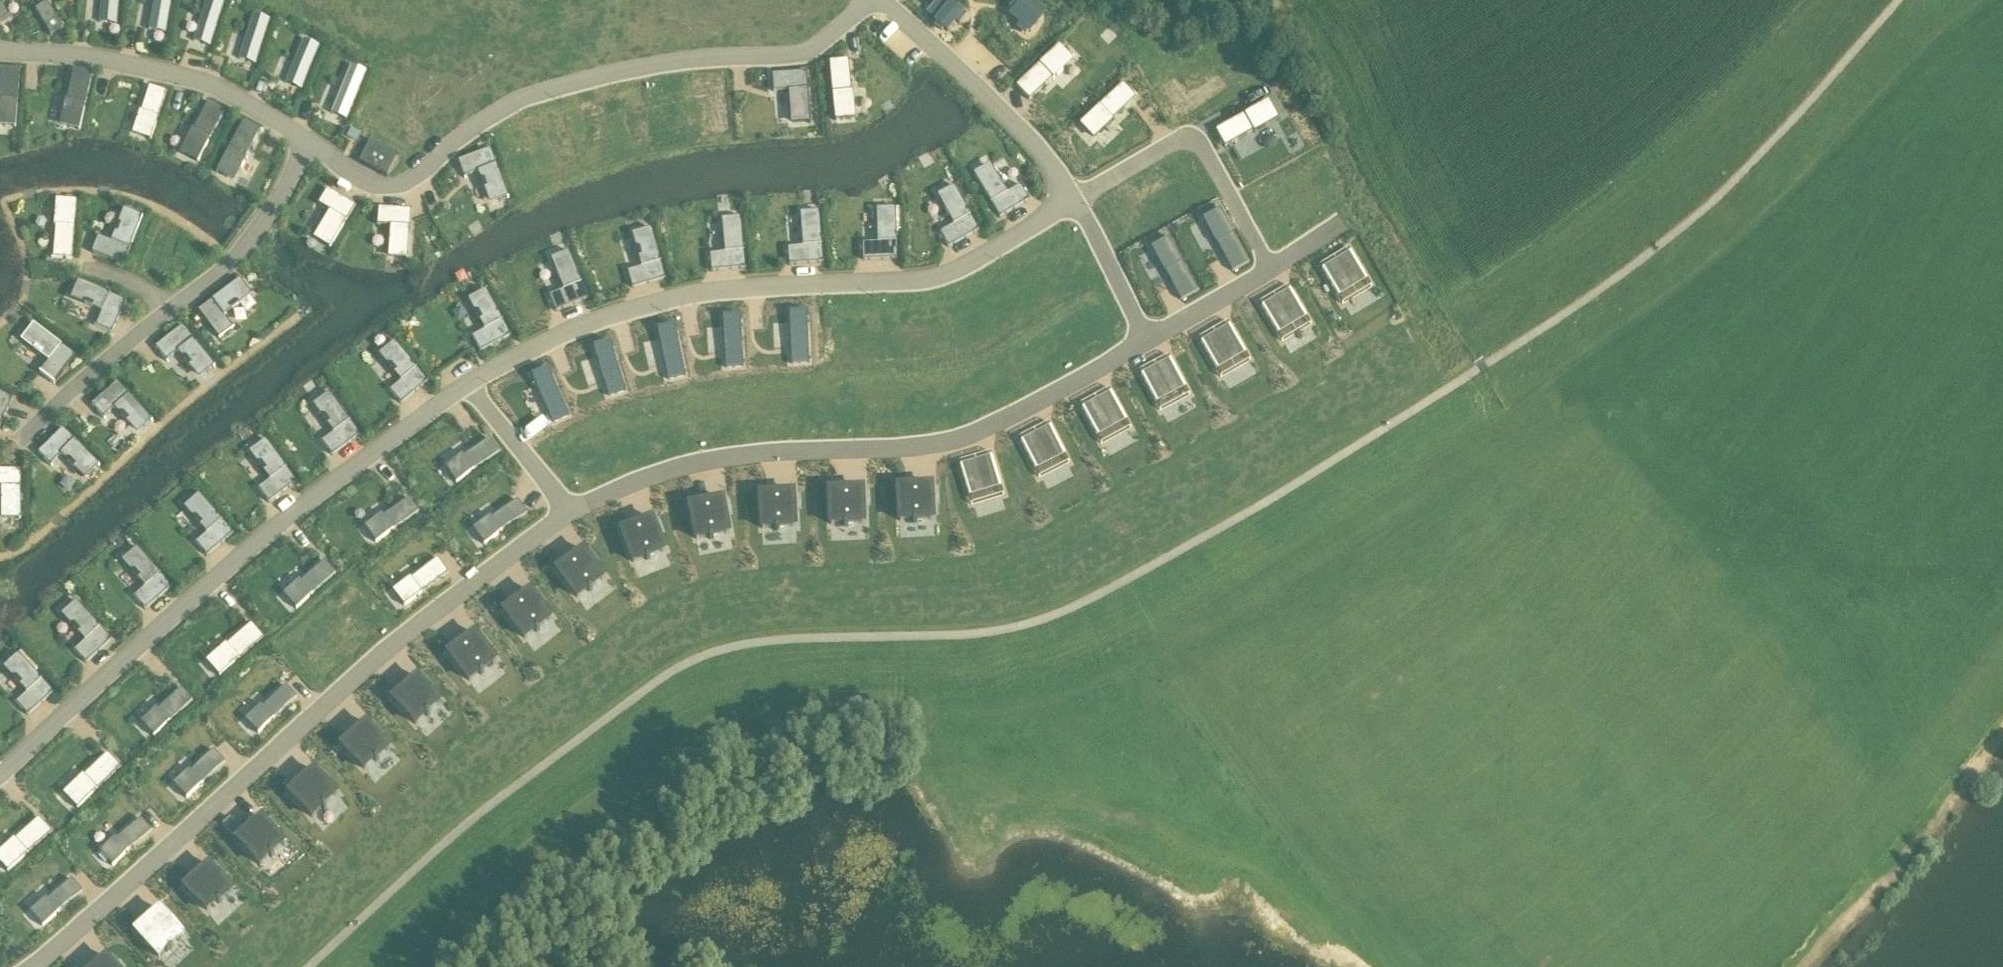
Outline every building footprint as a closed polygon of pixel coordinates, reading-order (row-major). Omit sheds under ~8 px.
[(100,21),(117,23),(119,0),(102,0),(100,21)] [(150,28),(166,31),(172,0),(155,0),(150,28)] [(194,40),(211,45),(224,2),(217,0),(207,0),(194,40)] [(934,27),(941,33),(943,30),(948,33),(956,23),(960,25),(967,17),(964,14),(965,12),(952,0),(934,22),(936,24),(934,27)] [(47,3),(35,11),(51,37),(63,29),(47,3)] [(1012,12),(1008,16),(1019,25),(1016,28),(1025,36),(1028,32),(1030,34),(1041,21),(1019,3),(1018,5),(1014,3),(1009,10),(1012,12)] [(0,6),(0,23),(9,18),(2,5),(0,6)] [(253,15),(240,57),(257,62),(270,20),(253,15)] [(304,40),(286,81),(303,88),(320,47),(304,40)] [(1014,75),(1027,76),(1028,44),(1014,44),(1014,75)] [(1059,47),(1017,87),(1029,101),(1052,79),(1054,80),(1064,70),(1062,69),(1071,61),(1059,47)] [(848,60),(830,62),(835,119),(854,118),(853,105),(854,105),(853,91),(851,92),(848,60)] [(351,67),(332,112),(347,119),(366,73),(351,67)] [(17,126),(20,70),(2,68),(0,95),(0,125),(17,126)] [(66,112),(63,125),(80,129),(93,74),(75,70),(68,101),(66,100),(64,112),(66,112)] [(773,93),(788,92),(789,111),(791,111),(792,124),(809,123),(806,74),(772,76),(773,93)] [(1081,124),(1094,137),(1103,129),(1104,130),(1114,121),(1113,119),(1136,98),(1123,85),(1081,124)] [(139,123),(135,134),(152,139),(167,92),(150,87),(142,112),(140,111),(137,122),(139,123)] [(189,142),(183,152),(199,161),(226,111),(209,102),(194,130),(193,130),(187,141),(189,142)] [(1269,102),(1216,131),(1225,148),(1253,132),(1254,133),(1278,120),(1269,102)] [(245,122),(218,171),(234,180),(239,170),(241,171),(247,159),(245,158),(260,130),(245,122)] [(370,143),(359,163),(387,178),(399,155),(371,140),(370,143)] [(490,149),(458,162),(464,177),(481,171),(484,180),(481,182),(484,191),(488,189),(492,200),(508,194),(490,149)] [(997,176),(995,177),(989,167),(975,176),(1000,218),(1029,201),(1020,186),(1007,193),(1007,192),(1005,193),(1001,186),(1002,185),(997,176)] [(946,208),(944,209),(949,217),(951,216),(954,223),(953,224),(953,225),(940,232),(949,248),(979,231),(955,188),(940,197),(946,208)] [(323,228),(317,238),(332,247),(355,206),(327,190),(319,205),(332,213),(327,221),(326,220),(321,227),(323,228)] [(56,226),(54,258),(72,260),(77,203),(59,202),(58,214),(56,214),(55,226),(56,226)] [(379,208),(377,226),(391,227),(393,227),(392,236),(390,236),(390,243),(392,244),(391,256),(408,258),(411,210),(379,208)] [(878,243),(862,243),(863,261),(897,260),(896,211),(879,211),(879,224),(877,224),(877,233),(879,233),(880,241),(878,241),(878,243)] [(1249,263),(1220,212),(1203,221),(1216,246),(1217,245),(1232,273),(1249,263)] [(802,228),(803,237),(805,237),(805,245),(803,245),(803,247),(788,248),(789,265),(823,263),(820,214),(803,215),(804,228),(802,228)] [(98,237),(92,253),(124,266),(142,221),(126,215),(122,226),(118,225),(115,234),(118,235),(115,243),(98,237)] [(741,220),(724,221),(725,234),(723,234),(724,244),(726,243),(727,252),(725,252),(725,253),(710,255),(711,272),(746,269),(741,220)] [(644,266),(627,271),(631,288),(665,278),(652,232),(636,236),(639,248),(636,249),(638,258),(642,257),(644,266)] [(1197,292),(1169,240),(1151,250),(1164,274),(1165,274),(1180,301),(1197,292)] [(1350,253),(1322,270),(1338,298),(1367,281),(1350,253)] [(588,299),(570,256),(556,261),(560,272),(557,273),(560,282),(564,281),(567,289),(564,290),(549,297),(555,313),(588,299)] [(238,282),(199,311),(220,339),(233,329),(222,315),(231,308),(233,311),(241,305),(238,303),(248,296),(238,282)] [(86,303),(85,306),(94,310),(95,307),(103,311),(96,327),(112,334),(126,302),(82,283),(75,298),(86,303)] [(1290,291),(1262,308),(1278,335),(1306,319),(1290,291)] [(487,328),(472,337),(480,352),(510,335),(487,293),(473,301),(478,312),(475,313),(480,322),(483,320),(487,328)] [(809,366),(807,313),(789,313),(792,367),(809,366)] [(743,369),(740,316),(723,317),(726,370),(743,369)] [(37,327),(27,340),(37,348),(34,351),(42,357),(44,354),(51,359),(40,373),(54,384),(75,356),(37,327)] [(183,327),(156,348),(167,361),(180,350),(187,358),(184,360),(190,368),(193,366),(200,375),(213,365),(183,327)] [(686,378),(674,327),(658,330),(669,382),(686,378)] [(1230,327),(1200,343),(1216,371),(1246,355),(1230,327)] [(626,393),(610,343),(594,348),(609,398),(626,393)] [(396,345),(383,356),(391,365),(388,367),(395,375),(398,373),(403,379),(389,391),(401,404),(427,382),(396,345)] [(1170,360),(1141,376),(1156,405),(1185,389),(1170,360)] [(569,418),(548,370),(533,377),(554,425),(569,418)] [(118,383),(92,406),(103,418),(116,407),(123,414),(121,417),(127,424),(130,422),(138,430),(150,419),(118,383)] [(13,399),(0,393),(0,426),(13,399)] [(1111,393),(1082,409),(1097,438),(1126,422),(1111,393)] [(331,396),(317,406),(325,416),(322,418),(328,426),(330,424),(336,431),(321,442),(332,456),(360,435),(331,396)] [(1050,427),(1020,442),(1035,471),(1065,456),(1050,427)] [(64,430),(39,454),(51,466),(63,453),(71,460),(68,463),(75,470),(78,467),(86,476),(98,464),(64,430)] [(465,457),(448,468),(459,483),(500,453),(490,440),(466,458),(465,457)] [(268,444),(254,454),(262,463),(259,466),(265,474),(267,471),(273,478),(258,489),(269,503),(297,482),(268,444)] [(992,457),(959,467),(968,498),(1001,489),(992,457)] [(4,488),(4,497),(2,497),(2,505),(4,505),(4,518),(21,518),(21,471),(0,471),(0,488),(4,488)] [(934,484),(896,486),(898,524),(936,523),(934,484)] [(865,488),(828,490),(829,528),(867,526),(865,488)] [(796,491),(758,494),(761,532),(798,530),(796,491)] [(202,498),(189,509),(197,517),(194,520),(201,527),(204,525),(210,532),(196,543),(208,557),(234,534),(202,498)] [(725,498),(688,505),(695,543),(732,536),(725,498)] [(384,517),(367,528),(378,543),(419,513),(409,500),(385,518),(384,517)] [(492,518),(475,530),(486,544),(527,514),(517,501),(493,520),(492,518)] [(654,517),(619,531),(633,567),(668,553),(654,517)] [(584,548),(554,571),(577,602),(607,579),(584,548)] [(140,550),(127,561),(135,570),(132,573),(139,580),(141,578),(147,585),(134,596),(145,610),(171,587),(140,550)] [(412,579),(396,592),(406,605),(448,573),(438,560),(412,580),(412,579)] [(301,582),(286,595),(298,609),(336,575),(325,563),(302,583),(301,582)] [(531,589),(501,612),(525,642),(555,619),(531,589)] [(79,605),(67,616),(75,625),(72,627),(79,634),(81,632),(87,638),(74,651),(86,664),(111,640),(79,605)] [(217,653),(219,654),(209,663),(221,676),(263,639),(251,626),(224,650),(223,648),(217,653)] [(475,631),(445,654),(469,685),(499,662),(475,631)] [(21,657),(9,668),(17,677),(14,679),(21,687),(23,684),(29,691),(16,703),(28,716),(54,692),(21,657)] [(411,684),(387,705),(409,730),(433,709),(411,684)] [(264,708),(263,707),(248,721),(260,733),(297,699),(286,687),(264,708)] [(158,710),(144,723),(156,736),(193,702),(182,690),(160,711),(158,710)] [(360,729),(337,751),(359,776),(383,754),(360,729)] [(191,772),(176,785),(189,798),(225,764),(214,752),(192,773),(191,772)] [(75,785),(76,786),(67,795),(80,808),(121,768),(108,755),(82,781),(80,779),(75,785)] [(311,776),(287,797),(308,822),(333,800),(311,776)] [(7,850),(0,856),(0,861),(10,872),(52,833),(40,819),(13,845),(11,843),(6,848),(7,850)] [(118,840),(117,839),(103,852),(114,865),(152,832),(141,820),(118,840)] [(260,822),(236,844),(258,868),(282,847),(260,822)] [(210,868),(186,890),(208,914),(232,892),(210,868)] [(48,899),(33,913),(44,926),(83,892),(72,880),(49,901),(48,899)] [(162,913),(137,933),(158,959),(183,938),(162,913)] [(101,966),(121,966),(112,957),(101,966)]
